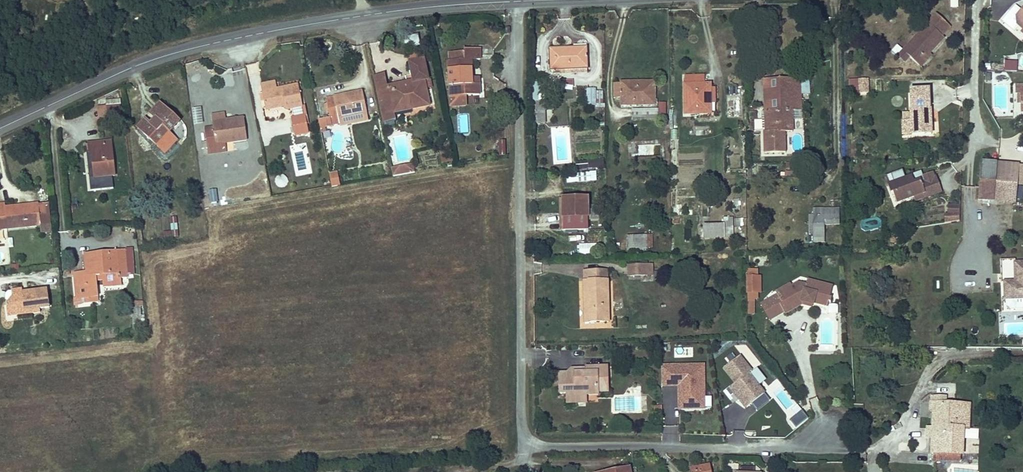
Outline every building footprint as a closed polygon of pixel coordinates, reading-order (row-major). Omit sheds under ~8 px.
[(1022,15),(1022,0),(1016,0),(1009,9),(1020,19),(1022,15)] [(940,7),(904,44),(914,54),(920,60),(947,33),(944,29),(953,20),(940,7)] [(404,36),(404,47),(419,46),(419,35),(404,36)] [(571,61),(596,61),(596,40),(559,41),(559,58),(563,59),(563,65),(571,65),(571,61)] [(908,58),(914,54),(904,44),(898,50),(908,58)] [(483,60),(490,59),(490,49),(475,49),(475,51),(474,58),(460,58),(459,58),(459,94),(489,94),(488,82),(483,82),(483,60)] [(390,87),(379,89),(384,118),(395,117),(395,113),(429,107),(425,82),(427,82),(424,64),(410,67),(413,83),(390,87)] [(718,79),(712,78),(711,70),(692,71),(692,109),(718,108),(718,79)] [(379,89),(390,87),(387,72),(376,74),(377,89),(379,89)] [(773,92),(773,104),(774,125),(771,125),(771,147),(791,146),(790,125),(796,125),(797,103),(804,103),(803,91),(803,73),(772,73),(773,92)] [(868,73),(857,73),(857,86),(867,86),(868,73)] [(553,74),(543,74),(542,94),(551,94),(553,94),(553,74)] [(629,99),(663,98),(662,74),(630,75),(630,77),(624,78),(623,92),(629,92),(629,99)] [(305,83),(284,86),(282,77),(268,79),(271,105),(283,104),(288,103),(289,107),(307,105),(305,83)] [(929,81),(909,81),(910,115),(910,129),(929,128),(929,81)] [(736,97),(738,87),(730,85),(728,95),(736,97)] [(586,89),(587,106),(601,106),(601,89),(586,89)] [(329,123),(366,117),(362,94),(326,100),(329,123)] [(551,94),(542,94),(541,116),(552,116),(551,94)] [(174,125),(184,115),(167,97),(156,109),(161,115),(158,118),(152,113),(143,121),(160,138),(162,137),(167,143),(179,131),(174,125)] [(194,126),(204,125),(202,107),(192,109),(194,126)] [(217,142),(250,138),(248,114),(215,118),(215,122),(209,123),(211,148),(218,147),(217,142)] [(910,129),(910,115),(901,115),(902,129),(910,129)] [(299,134),(311,132),(309,117),(297,118),(299,134)] [(100,169),(120,168),(117,132),(95,134),(96,146),(98,146),(100,169)] [(506,156),(506,140),(498,140),(497,156),(506,156)] [(999,156),(999,181),(1017,180),(1019,155),(1016,156),(999,156)] [(999,156),(985,157),(985,166),(983,197),(1018,197),(1017,180),(999,181),(999,156)] [(415,164),(394,168),(395,175),(416,172),(415,164)] [(921,170),(924,177),(921,177),(922,180),(936,175),(933,167),(921,170)] [(331,187),(340,186),(338,172),(329,173),(331,187)] [(567,172),(567,182),(596,183),(597,173),(567,172)] [(927,195),(922,180),(921,177),(914,179),(912,173),(886,181),(888,191),(893,191),(896,200),(914,194),(916,199),(927,195)] [(936,175),(922,180),(927,195),(943,190),(939,174),(936,175)] [(217,189),(208,191),(210,204),(219,203),(217,189)] [(16,216),(16,212),(25,211),(25,215),(47,213),(47,223),(58,222),(55,192),(46,193),(46,198),(24,200),(23,195),(12,196),(11,191),(0,193),(0,217),(16,216)] [(570,223),(596,222),(596,191),(570,191),(570,223)] [(961,218),(961,199),(949,199),(949,208),(949,220),(961,218)] [(845,206),(827,206),(827,220),(831,220),(845,220),(845,206)] [(170,231),(178,230),(177,216),(169,217),(170,231)] [(879,216),(861,221),(864,230),(882,225),(879,216)] [(709,231),(729,231),(728,219),(728,217),(709,217),(709,231)] [(738,219),(728,219),(729,231),(739,231),(738,219)] [(635,242),(655,241),(655,228),(635,229),(635,242)] [(138,241),(127,242),(89,245),(90,262),(79,263),(81,289),(104,287),(103,271),(102,267),(120,265),(120,271),(127,271),(129,271),(129,264),(140,263),(138,241)] [(579,243),(579,255),(596,256),(597,244),(579,243)] [(1017,254),(1017,273),(1004,273),(1004,293),(1022,292),(1022,254),(1017,254)] [(637,272),(655,271),(654,260),(637,261),(637,272)] [(102,267),(103,271),(108,271),(109,276),(127,275),(127,271),(120,271),(120,265),(102,267)] [(592,317),(617,315),(614,265),(591,267),(592,317)] [(748,269),(748,315),(759,315),(759,269),(748,269)] [(50,293),(60,292),(58,273),(43,275),(43,277),(31,278),(31,272),(18,274),(20,287),(16,288),(16,300),(51,297),(50,293)] [(783,291),(773,297),(780,311),(788,307),(789,310),(807,301),(807,297),(815,300),(817,295),(833,301),(836,287),(824,283),(825,277),(813,274),(812,278),(806,277),(782,288),(783,291)] [(838,281),(825,277),(824,283),(836,287),(838,281)] [(775,313),(780,311),(773,297),(767,300),(775,313)] [(752,366),(756,363),(742,346),(726,358),(737,373),(733,376),(749,398),(766,387),(752,366)] [(615,385),(615,362),(593,362),(592,369),(580,369),(566,370),(566,388),(573,388),(581,387),(582,390),(593,390),(606,391),(606,386),(615,385)] [(581,387),(573,388),(573,398),(593,399),(593,390),(582,390),(581,387)] [(966,452),(969,452),(968,424),(968,407),(949,407),(949,397),(950,392),(936,392),(936,406),(937,407),(936,448),(940,449),(939,457),(945,458),(945,455),(945,451),(966,452)] [(817,397),(810,399),(814,410),(821,408),(817,397)] [(968,407),(968,424),(978,424),(979,397),(949,397),(949,407),(968,407)] [(805,412),(791,419),(797,429),(810,421),(805,412)] [(715,462),(696,467),(697,471),(717,471),(715,462)]
